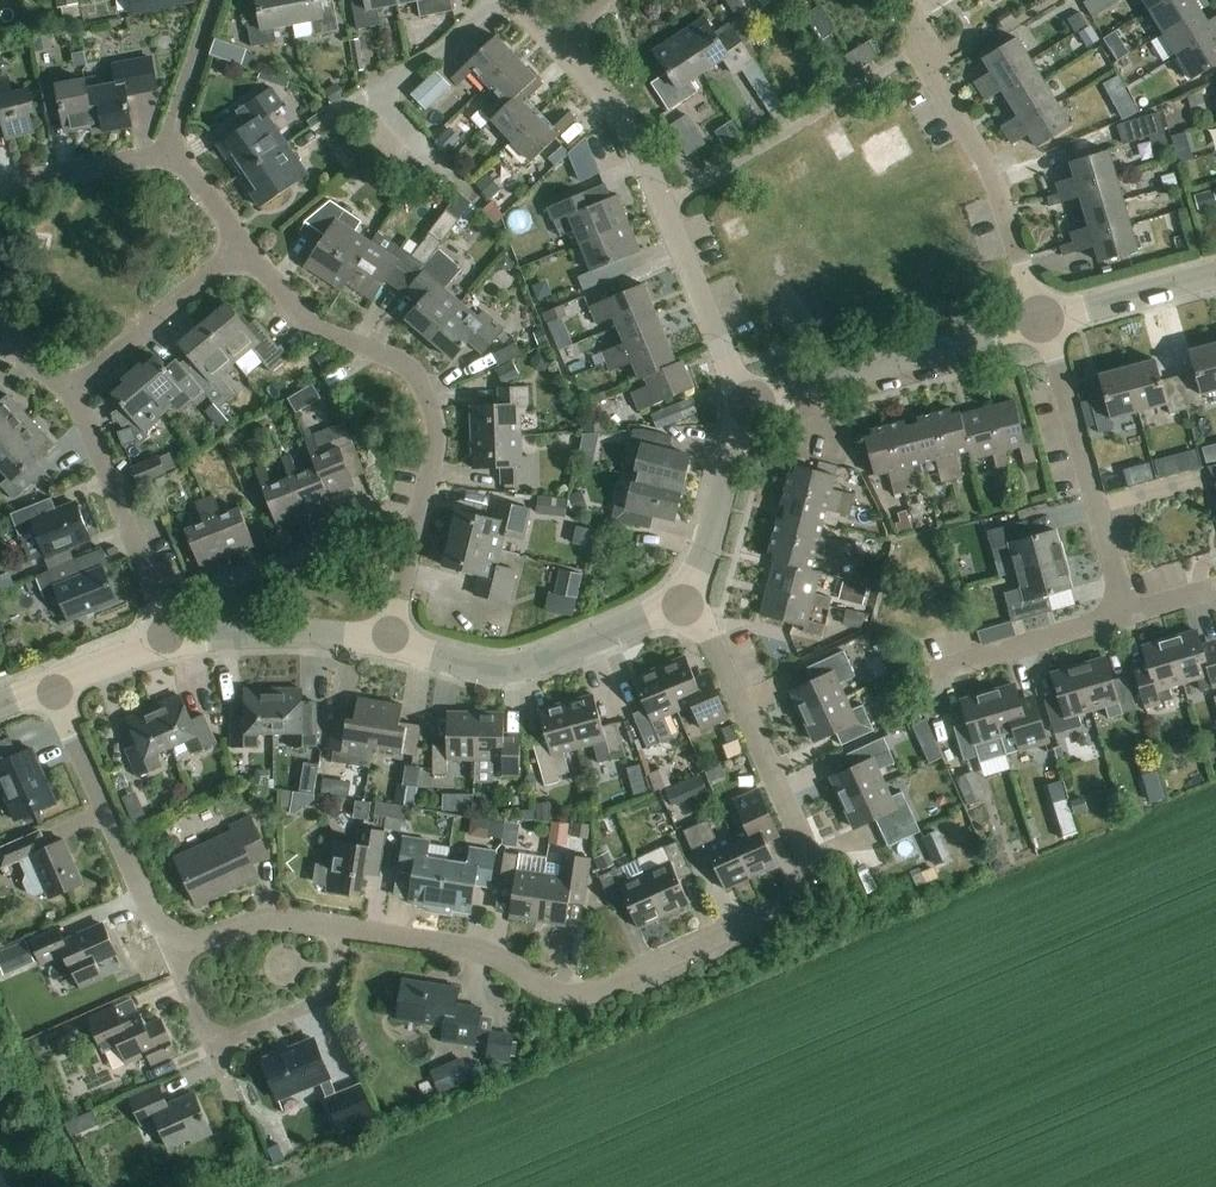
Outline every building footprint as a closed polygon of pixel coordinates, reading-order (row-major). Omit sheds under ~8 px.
[(129,13),(151,9),(195,0),(127,0),(129,13)] [(288,0),(257,0),(259,13),(246,16),(252,48),(277,43),(275,29),(293,26),(288,0)] [(293,26),(312,22),(314,36),(340,31),(333,0),(327,0),(320,1),(320,0),(288,0),(293,26)] [(397,0),(352,0),(357,30),(381,26),(378,9),(398,6),(397,0)] [(398,6),(417,2),(420,18),(455,12),(453,0),(397,0),(398,6)] [(734,14),(747,6),(744,1),(745,0),(725,0),(734,14)] [(1083,3),(1088,11),(1092,19),(1108,9),(1102,0),(1088,0),(1083,3)] [(1167,0),(1143,0),(1150,11),(1167,0)] [(1150,11),(1164,34),(1201,11),(1194,0),(1167,0),(1150,11)] [(819,7),(805,17),(821,42),(835,33),(819,7)] [(1201,11),(1164,34),(1151,42),(1164,63),(1177,55),(1178,57),(1215,34),(1215,19),(1208,23),(1201,11)] [(1004,28),(1015,21),(1010,13),(999,20),(1004,28)] [(1067,21),(1075,33),(1088,26),(1080,13),(1067,21)] [(744,15),(730,25),(733,29),(743,45),(758,36),(744,15)] [(705,19),(679,35),(704,73),(724,60),(734,74),(742,69),(760,97),(772,89),(743,45),(733,29),(721,30),(715,34),(705,19)] [(1098,42),(1100,41),(1091,27),(1089,28),(1078,34),(1088,49),(1098,42)] [(51,34),(36,37),(38,50),(53,47),(51,34)] [(1178,57),(1192,81),(1215,66),(1215,34),(1178,57)] [(704,73),(679,35),(654,52),(668,74),(652,84),(670,111),(699,93),(691,81),(704,73)] [(474,71),(491,89),(520,61),(496,37),(452,79),(459,86),(474,71)] [(215,38),(213,52),(235,56),(238,42),(215,38)] [(976,83),(981,92),(1031,61),(1017,38),(983,59),(992,73),(976,83)] [(350,42),(355,72),(364,71),(359,40),(350,42)] [(843,54),(855,73),(879,58),(867,40),(843,54)] [(1118,62),(1130,54),(1126,49),(1114,56),(1118,62)] [(246,53),(242,65),(255,69),(259,58),(246,53)] [(117,82),(86,88),(89,106),(100,105),(105,132),(133,127),(127,97),(159,91),(153,58),(114,66),(117,82)] [(485,113),(492,121),(536,79),(520,61),(491,89),(501,99),(485,113)] [(1003,91),(1011,104),(1044,83),(1031,61),(981,92),(986,101),(1003,91)] [(438,74),(414,97),(425,108),(448,85),(438,74)] [(89,106),(86,88),(84,81),(64,85),(62,75),(41,79),(47,112),(61,109),(66,133),(103,126),(105,133),(105,132),(100,105),(89,106)] [(492,121),(509,138),(538,110),(528,100),(543,86),(536,79),(492,121)] [(2,119),(7,139),(33,132),(29,112),(35,110),(30,90),(13,95),(9,80),(0,82),(0,119),(2,119)] [(1002,127),(1008,136),(1058,105),(1044,83),(1011,104),(1019,117),(1002,127)] [(341,85),(327,92),(333,104),(347,96),(341,85)] [(245,108),(254,121),(218,145),(240,177),(287,144),(269,118),(286,106),(274,89),(245,108)] [(1191,108),(1206,103),(1202,93),(1187,97),(1191,108)] [(1138,113),(1128,95),(1113,103),(1123,121),(1138,113)] [(1058,105),(1008,136),(1013,145),(1029,135),(1038,148),(1072,128),(1058,105)] [(538,110),(509,138),(532,162),(576,120),(569,113),(554,128),(538,110)] [(1158,114),(1144,118),(1142,119),(1131,122),(1117,126),(1117,128),(1123,146),(1125,145),(1149,138),(1164,134),(1158,114)] [(687,116),(669,128),(688,157),(706,145),(687,116)] [(735,124),(717,135),(722,143),(723,145),(741,133),(740,132),(735,124)] [(450,128),(435,144),(446,154),(461,139),(450,128)] [(1175,144),(1184,142),(1188,141),(1186,134),(1181,135),(1173,137),(1171,138),(1173,145),(1175,144)] [(287,144),(240,177),(261,208),(309,176),(287,144)] [(1057,184),(1060,194),(1116,177),(1109,152),(1071,163),(1075,178),(1057,184)] [(488,175),(476,185),(490,201),(502,190),(488,175)] [(1081,198),(1085,213),(1123,202),(1116,177),(1060,194),(1063,204),(1081,198)] [(1200,211),(1215,206),(1215,199),(1214,191),(1195,196),(1200,211)] [(575,232),(581,245),(630,224),(618,197),(590,209),(584,194),(550,209),(561,238),(575,232)] [(1049,207),(1063,204),(1060,194),(1046,198),(1049,207)] [(305,267),(341,291),(372,243),(356,233),(362,222),(331,201),(304,224),(305,223),(325,237),(305,267)] [(1071,233),(1074,243),(1131,226),(1123,202),(1085,213),(1090,228),(1071,233)] [(492,203),(483,211),(496,226),(505,217),(492,203)] [(372,243),(341,291),(342,291),(347,284),(373,301),(386,282),(403,293),(425,265),(443,244),(461,222),(448,211),(430,234),(412,257),(398,248),(392,257),(372,243)] [(630,224),(581,245),(592,272),(578,278),(584,292),(610,281),(605,267),(641,252),(630,224)] [(1131,226),(1074,243),(1077,253),(1096,247),(1100,263),(1138,252),(1131,226)] [(1074,243),(1060,247),(1063,257),(1077,253),(1074,243)] [(406,320),(430,340),(461,304),(445,290),(450,284),(463,267),(443,250),(429,266),(408,290),(422,302),(406,320)] [(508,253),(499,264),(505,270),(514,268),(519,262),(508,253)] [(613,330),(618,328),(655,312),(644,285),(590,307),(598,325),(609,321),(613,330)] [(478,318),(461,304),(430,340),(454,361),(469,343),(483,355),(504,330),(483,312),(478,318)] [(227,305),(204,324),(235,363),(252,349),(273,374),(293,358),(282,345),(279,348),(256,320),(247,328),(227,305)] [(548,324),(567,317),(562,307),(544,314),(548,324)] [(603,353),(607,362),(666,339),(655,312),(618,328),(625,343),(603,353)] [(177,360),(204,392),(213,403),(214,402),(221,411),(238,397),(220,375),(235,363),(204,324),(180,344),(191,357),(182,364),(178,359),(177,360)] [(534,334),(539,347),(549,343),(543,330),(534,334)] [(633,363),(640,379),(677,364),(666,339),(607,362),(611,372),(633,363)] [(1178,377),(1187,410),(1204,405),(1202,395),(1215,391),(1215,344),(1189,351),(1195,372),(1178,377)] [(315,359),(325,371),(334,364),(324,351),(315,359)] [(141,365),(132,372),(165,412),(173,405),(179,413),(204,392),(177,360),(168,368),(158,356),(144,368),(141,365)] [(1156,361),(1128,368),(1139,412),(1167,404),(1170,415),(1187,410),(1178,377),(1162,381),(1156,361)] [(677,364),(640,379),(644,388),(632,393),(640,411),(693,389),(682,362),(677,364)] [(515,363),(497,372),(504,384),(521,375),(515,363)] [(1139,412),(1128,368),(1099,376),(1105,396),(1090,400),(1099,434),(1114,430),(1111,419),(1139,412)] [(165,412),(132,372),(122,380),(125,383),(113,394),(124,408),(112,415),(126,431),(120,433),(126,449),(137,445),(139,447),(149,438),(145,433),(159,422),(157,419),(165,412)] [(314,386),(289,401),(297,414),(322,399),(314,386)] [(473,438),(521,437),(520,415),(528,415),(527,388),(499,390),(500,406),(472,407),(473,438)] [(31,421),(9,397),(0,405),(0,450),(31,421)] [(691,400),(652,416),(658,431),(697,415),(691,400)] [(1000,453),(1005,452),(1020,447),(1025,465),(1037,461),(1032,443),(1026,444),(1015,402),(988,409),(1000,453)] [(988,409),(961,416),(969,451),(972,460),(993,455),(998,472),(1010,469),(1005,452),(1000,453),(988,409)] [(952,410),(935,415),(952,481),(963,478),(957,454),(969,451),(961,416),(961,414),(953,416),(952,410)] [(952,481),(935,415),(918,419),(920,424),(913,426),(923,464),(936,460),(942,484),(952,481)] [(0,450),(0,468),(9,478),(1,486),(14,501),(46,472),(36,462),(54,446),(31,421),(0,450)] [(584,434),(604,432),(603,421),(583,422),(584,434)] [(905,423),(888,427),(905,493),(916,490),(909,467),(923,464),(913,426),(906,428),(905,423)] [(905,493),(888,427),(871,431),(873,437),(865,439),(875,476),(889,473),(895,496),(905,493)] [(635,477),(682,489),(690,456),(669,451),(673,437),(643,430),(634,431),(631,443),(642,446),(635,477)] [(583,436),(581,443),(598,447),(600,436),(583,436)] [(305,441),(316,469),(317,468),(329,497),(355,486),(340,449),(322,456),(314,437),(305,441)] [(521,437),(473,438),(474,469),(501,468),(502,485),(531,484),(530,458),(521,458),(521,437)] [(282,460),(290,479),(305,516),(332,505),(329,497),(317,468),(316,469),(299,476),(291,456),(282,460)] [(1197,456),(1156,466),(1161,484),(1202,473),(1197,456)] [(167,473),(161,459),(133,470),(139,485),(167,473)] [(835,476),(837,467),(819,462),(817,471),(835,476)] [(786,489),(853,506),(855,496),(832,490),(836,476),(835,476),(817,471),(798,466),(796,474),(790,472),(786,489)] [(290,479),(272,486),(264,467),(255,471),(278,527),(305,516),(290,479)] [(682,489),(635,477),(628,508),(616,505),(612,521),(650,530),(654,516),(675,521),(682,489)] [(850,517),(853,506),(786,489),(782,506),(787,507),(786,514),(823,524),(826,511),(850,517)] [(582,492),(569,496),(575,515),(588,510),(582,492)] [(214,497),(205,501),(228,557),(255,546),(240,510),(222,517),(214,497)] [(537,515),(566,518),(568,500),(538,497),(537,515)] [(11,515),(20,538),(30,563),(46,557),(91,539),(77,504),(57,512),(52,499),(11,515)] [(228,557),(205,501),(196,505),(204,524),(186,531),(201,568),(228,557)] [(450,539),(501,551),(505,536),(524,540),(531,510),(499,503),(494,520),(457,511),(450,539)] [(820,537),(823,524),(786,514),(784,521),(778,519),(774,536),(841,553),(843,543),(820,537)] [(1013,557),(1017,573),(1064,560),(1056,531),(1026,539),(1022,523),(987,532),(995,562),(1013,557)] [(773,562),(775,562),(811,570),(815,558),(838,564),(841,553),(774,536),(770,553),(775,554),(773,562)] [(497,567),(501,551),(450,539),(443,567),(480,576),(475,596),(508,604),(516,571),(497,567)] [(82,576),(76,560),(37,577),(46,601),(60,596),(70,622),(116,603),(102,568),(82,576)] [(1064,560),(1017,573),(1021,589),(1004,594),(1012,623),(1047,613),(1042,597),(1072,589),(1064,560)] [(775,562),(768,589),(813,601),(812,606),(829,610),(832,598),(815,594),(820,573),(811,570),(775,562)] [(556,593),(578,599),(583,576),(561,571),(556,593)] [(868,590),(843,584),(839,599),(864,605),(868,590)] [(813,601),(768,589),(761,616),(805,627),(803,633),(822,637),(825,625),(808,621),(812,606),(813,601)] [(845,611),(842,624),(862,628),(865,615),(845,611)] [(995,623),(980,628),(984,642),(1000,637),(995,623)] [(1183,683),(1197,679),(1201,691),(1215,687),(1215,650),(1204,654),(1197,632),(1170,640),(1183,683)] [(1183,683),(1170,640),(1143,648),(1149,670),(1136,674),(1146,708),(1173,700),(1169,687),(1183,683)] [(792,691),(803,717),(844,698),(838,685),(856,677),(844,651),(808,669),(813,682),(792,691)] [(896,656),(884,662),(891,676),(904,670),(896,656)] [(686,657),(659,668),(678,712),(694,705),(704,728),(727,719),(724,709),(712,682),(699,687),(686,657)] [(1079,667),(1092,710),(1105,706),(1109,719),(1137,710),(1127,677),(1113,681),(1106,659),(1079,667)] [(1092,710),(1079,667),(1052,675),(1058,697),(1045,701),(1055,735),(1082,727),(1078,714),(1092,710)] [(678,712),(659,668),(633,679),(646,709),(633,715),(648,749),(661,743),(673,739),(664,718),(678,712)] [(988,693),(1001,737),(1007,755),(1033,747),(1048,743),(1036,703),(1022,707),(1015,685),(988,693)] [(301,689),(273,690),(274,735),(290,735),(290,748),(317,748),(316,717),(302,717),(301,689)] [(274,735),(273,690),(246,690),(246,717),(231,718),(231,749),(258,748),(258,735),(274,735)] [(1001,737),(988,693),(961,701),(968,724),(954,728),(964,761),(979,757),(980,763),(1007,755),(1001,737)] [(594,695),(566,703),(579,749),(595,745),(600,764),(626,757),(625,752),(616,723),(603,727),(594,695)] [(179,696),(154,708),(172,749),(187,743),(193,755),(217,744),(204,716),(190,722),(179,696)] [(844,698),(803,717),(815,743),(836,733),(842,746),(874,731),(862,706),(850,711),(844,698)] [(335,713),(329,752),(327,762),(370,769),(373,750),(381,702),(358,699),(355,717),(335,713)] [(381,702),(373,750),(416,757),(421,727),(400,724),(403,706),(381,702)] [(534,747),(543,778),(545,787),(563,782),(560,773),(569,770),(564,753),(579,749),(566,703),(539,711),(548,743),(534,747)] [(172,749),(154,708),(128,719),(140,745),(126,751),(138,779),(162,768),(157,756),(172,749)] [(448,761),(474,761),(476,761),(476,713),(448,713),(447,746),(433,746),(433,776),(447,776),(448,761)] [(518,777),(518,747),(518,734),(504,733),(504,714),(476,713),(476,761),(474,761),(474,783),(494,783),(494,761),(503,761),(503,777),(518,777)] [(928,721),(915,727),(920,738),(933,732),(928,721)] [(10,738),(0,743),(0,784),(16,822),(55,805),(32,750),(18,756),(10,738)] [(843,804),(884,785),(878,772),(895,764),(883,738),(846,755),(852,768),(831,778),(843,804)] [(1015,770),(1049,763),(1045,748),(1012,754),(1015,770)] [(648,792),(640,765),(627,769),(634,796),(648,792)] [(706,774),(711,784),(726,777),(721,767),(706,774)] [(662,770),(648,775),(654,792),(668,787),(662,770)] [(1008,771),(980,777),(983,792),(1011,786),(1008,771)] [(972,773),(956,780),(967,805),(983,798),(972,773)] [(305,778),(298,809),(313,812),(320,781),(305,778)] [(331,780),(323,779),(321,794),(329,795),(331,780)] [(684,785),(667,792),(673,806),(690,799),(684,785)] [(884,785),(843,804),(855,829),(876,820),(888,847),(920,832),(902,793),(890,798),(884,785)] [(398,786),(395,805),(414,808),(417,788),(398,786)] [(1151,804),(1165,800),(1161,788),(1147,792),(1151,804)] [(747,828),(732,835),(751,878),(777,867),(763,836),(776,831),(764,803),(760,792),(736,802),(747,828)] [(1085,798),(1071,802),(1076,819),(1090,815),(1085,798)] [(1060,839),(1078,833),(1068,800),(1049,806),(1060,839)] [(554,802),(538,803),(539,820),(555,819),(554,802)] [(402,820),(404,807),(377,803),(375,817),(386,818),(384,830),(401,832),(403,821),(402,820)] [(402,820),(403,821),(412,822),(414,808),(404,807),(402,820)] [(533,810),(523,810),(524,821),(534,821),(533,810)] [(268,857),(250,819),(232,827),(235,833),(176,860),(198,905),(258,878),(252,865),(268,857)] [(1027,821),(1032,839),(1042,836),(1037,819),(1027,821)] [(493,839),(503,840),(505,825),(495,823),(493,839)] [(573,823),(570,837),(588,840),(590,826),(573,823)] [(725,890),(751,878),(732,835),(717,841),(710,825),(699,830),(697,826),(683,832),(698,866),(711,860),(725,890)] [(318,885),(328,887),(327,891),(361,897),(364,874),(379,876),(385,834),(359,830),(357,847),(335,843),(331,868),(321,866),(317,869),(315,881),(318,885)] [(40,832),(8,847),(0,850),(0,865),(3,871),(22,863),(28,876),(25,884),(30,895),(37,899),(47,894),(50,900),(84,885),(64,841),(47,848),(40,832)] [(409,904),(440,909),(448,862),(450,846),(404,838),(398,873),(414,876),(409,904)] [(928,847),(936,867),(951,860),(943,840),(928,847)] [(664,848),(638,860),(664,917),(690,905),(679,880),(692,874),(677,842),(664,848)] [(448,862),(440,909),(471,914),(475,886),(491,888),(496,853),(471,849),(468,865),(448,862)] [(606,854),(594,860),(601,873),(606,870),(615,866),(608,853),(606,854)] [(538,922),(545,875),(517,871),(519,856),(505,854),(500,884),(515,886),(510,918),(538,922)] [(545,875),(538,922),(566,927),(571,894),(585,896),(591,859),(563,855),(560,878),(545,875)] [(664,917),(638,860),(613,871),(599,878),(614,910),(627,904),(639,929),(664,917)] [(920,874),(926,886),(939,879),(933,867),(920,874)] [(116,954),(104,926),(65,943),(59,929),(31,941),(41,965),(64,955),(72,974),(73,973),(81,990),(103,980),(96,963),(116,954)] [(0,953),(0,960),(7,975),(37,962),(28,941),(0,953)] [(475,1049),(476,1042),(481,1009),(456,1005),(459,989),(402,980),(396,1020),(445,1028),(442,1044),(475,1049)] [(104,1053),(119,1047),(127,1065),(149,1055),(153,1066),(175,1056),(171,1047),(172,1046),(161,1020),(145,1027),(138,1013),(120,1021),(115,1007),(89,1019),(100,1045),(104,1053)] [(85,1023),(61,1033),(65,1041),(88,1031),(85,1023)] [(492,1031),(489,1060),(510,1062),(513,1034),(492,1031)] [(337,1096),(314,1039),(262,1061),(279,1101),(321,1083),(341,1133),(374,1119),(361,1086),(337,1096)] [(431,1072),(441,1094),(472,1080),(462,1058),(431,1072)] [(167,1106),(159,1087),(130,1100),(141,1125),(156,1119),(168,1148),(190,1139),(192,1143),(212,1134),(194,1095),(167,1106)] [(75,1118),(66,1122),(72,1136),(81,1132),(75,1118)]
